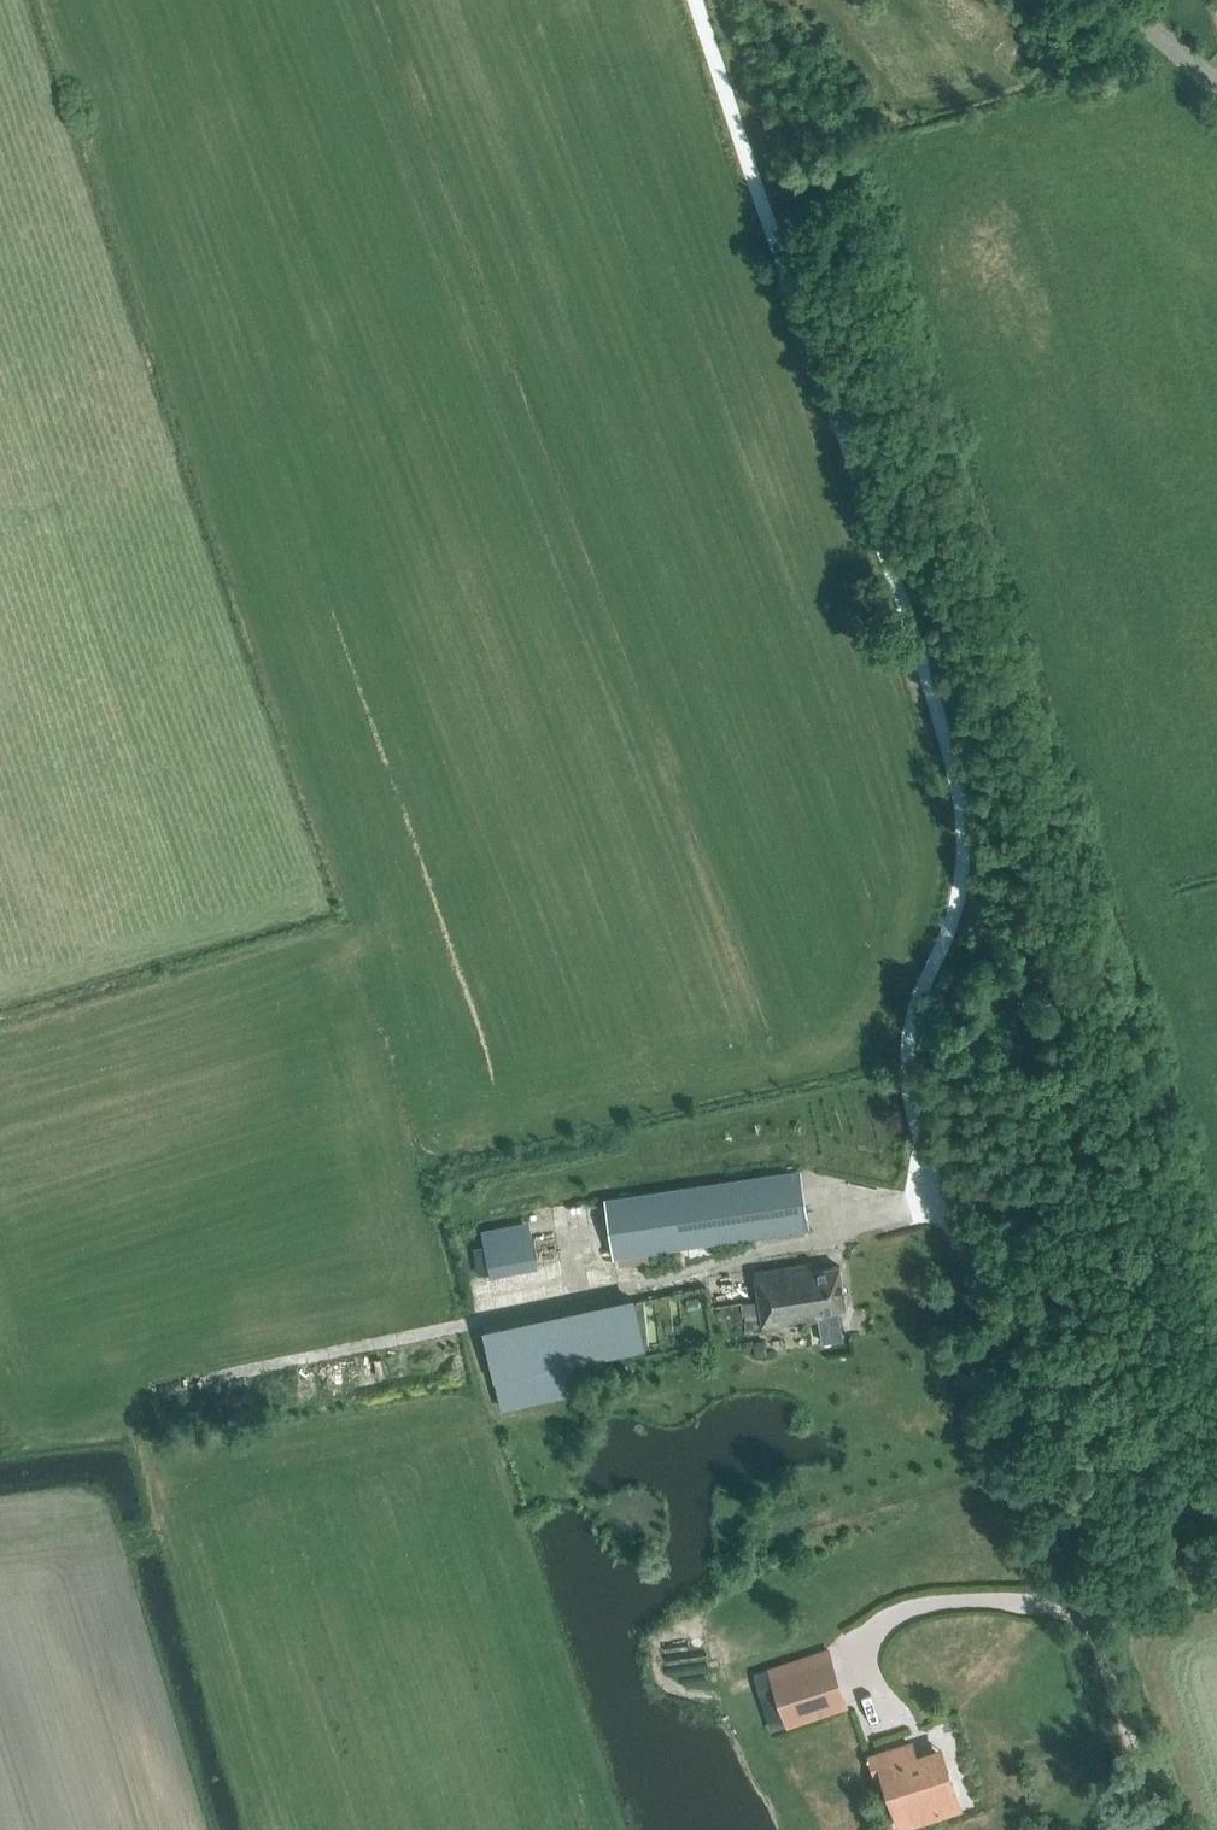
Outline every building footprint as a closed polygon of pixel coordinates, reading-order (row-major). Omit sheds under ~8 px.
[(616,1256),(805,1228),(796,1171),(607,1198),(616,1256)] [(760,1301),(743,1303),(747,1330),(819,1320),(822,1343),(844,1340),(839,1309),(846,1308),(840,1267),(812,1271),(811,1264),(755,1272),(756,1272),(760,1301)] [(635,1299),(483,1332),(492,1373),(568,1356),(643,1339),(635,1299)] [(764,1339),(755,1340),(757,1354),(766,1352),(764,1339)] [(576,1392),(568,1356),(492,1373),(500,1409),(576,1392)] [(850,1706),(833,1656),(771,1677),(788,1727),(850,1706)] [(913,1826),(964,1809),(943,1744),(918,1752),(913,1738),(873,1751),(892,1808),(906,1803),(913,1826)]
